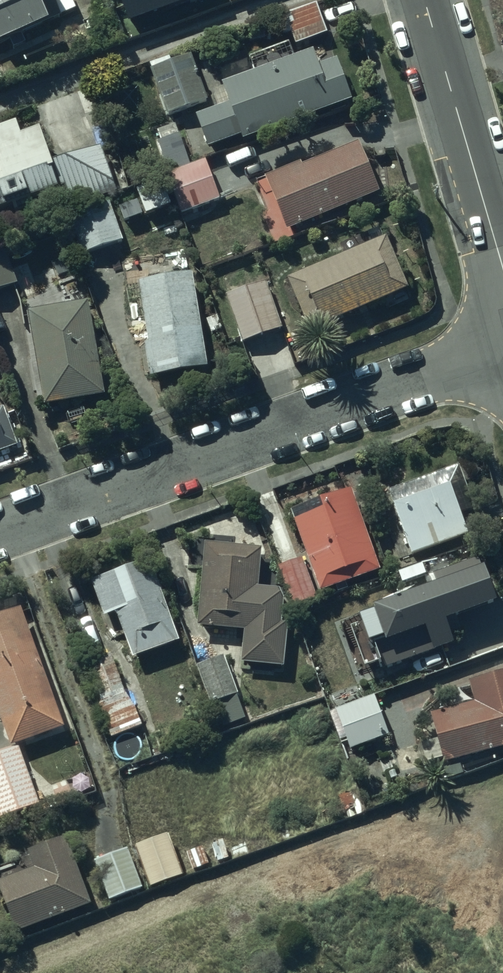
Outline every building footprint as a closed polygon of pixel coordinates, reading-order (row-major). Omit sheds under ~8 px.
[(8,40),(12,50),(25,44),(21,35),(75,10),(71,0),(0,0),(0,43),(8,40)] [(129,22),(190,0),(120,0),(129,22)] [(325,34),(315,5),(277,17),(283,36),(291,34),(295,45),(325,34)] [(225,105),(194,116),(206,148),(238,137),(241,142),(336,107),(338,111),(351,107),(334,61),(316,66),(311,51),(292,58),(287,44),(248,58),(253,73),(218,86),(225,105)] [(207,101),(189,55),(171,62),(169,56),(146,64),(166,116),(207,101)] [(14,120),(0,125),(0,205),(65,183),(71,202),(118,186),(104,144),(52,162),(39,126),(19,133),(14,120)] [(168,174),(190,166),(176,123),(158,129),(161,139),(157,141),(168,174)] [(300,164),(263,180),(285,232),(376,193),(355,144),(301,167),(300,164)] [(218,199),(205,161),(190,166),(168,174),(166,174),(179,212),(218,199)] [(108,202),(67,217),(81,255),(122,241),(108,202)] [(406,289),(383,238),(285,280),(309,333),(406,289)] [(15,286),(0,244),(0,291),(15,286)] [(206,369),(190,273),(137,282),(146,343),(143,344),(149,378),(206,369)] [(280,330),(263,283),(225,295),(242,344),(280,330)] [(86,301),(27,311),(43,406),(102,396),(86,301)] [(0,403),(0,452),(21,444),(4,401),(0,403)] [(458,465),(387,492),(411,555),(467,534),(460,515),(475,509),(458,465)] [(291,512),(305,557),(277,567),(292,609),(320,598),(318,592),(378,572),(351,491),(291,512)] [(262,548),(203,543),(197,627),(242,630),(239,665),(281,668),(285,623),(281,623),(283,590),(259,588),(262,548)] [(373,644),(382,670),(454,643),(446,621),(495,603),(478,557),(433,573),(437,584),(374,607),(386,640),(373,644)] [(147,561),(89,583),(103,618),(114,614),(131,660),(180,641),(147,561)] [(20,610),(0,618),(0,725),(9,748),(63,729),(20,610)] [(100,711),(111,739),(143,726),(135,706),(125,694),(111,656),(92,662),(101,688),(100,711)] [(222,657),(196,666),(210,705),(216,703),(237,695),(222,657)] [(467,682),(473,704),(430,716),(442,765),(502,749),(502,673),(467,682)] [(237,695),(216,703),(224,727),(246,719),(237,695)] [(389,735),(374,696),(334,712),(349,750),(389,735)] [(0,753),(0,819),(39,805),(18,747),(0,753)] [(168,835),(133,848),(149,889),(183,876),(168,835)] [(28,853),(35,868),(21,874),(16,862),(0,868),(0,900),(14,934),(88,905),(61,840),(28,853)] [(187,854),(194,871),(209,865),(203,848),(187,854)] [(126,849),(92,861),(109,902),(142,889),(126,849)]
